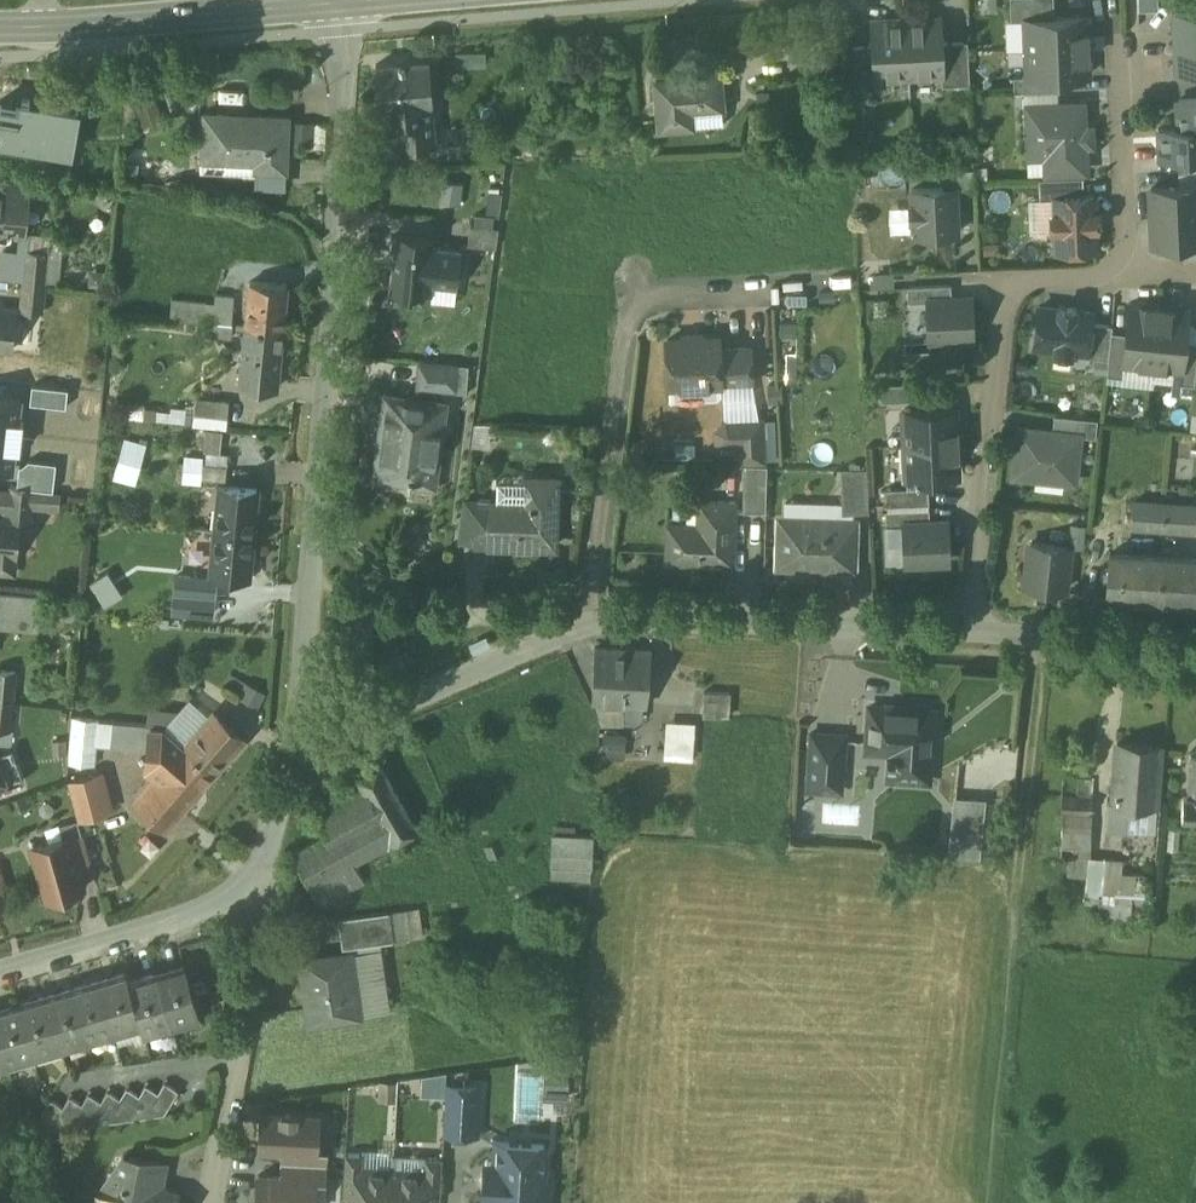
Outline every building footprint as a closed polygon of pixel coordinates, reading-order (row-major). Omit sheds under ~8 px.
[(1011,21),(1027,20),(1027,19),(1055,18),(1054,0),(1010,0),(1011,21)] [(1174,43),(1195,42),(1195,13),(1173,14),(1174,43)] [(1055,18),(1027,19),(1027,20),(1028,48),(1089,45),(1089,37),(1087,37),(1086,16),(1055,18)] [(935,18),(910,19),(911,24),(907,24),(909,77),(942,76),(943,76),(941,42),(940,23),(935,23),(935,18)] [(903,20),(878,21),(878,26),(873,26),(876,79),(909,77),(907,24),(903,24),(903,20)] [(968,41),(941,42),(943,76),(942,76),(942,86),(970,85),(968,41)] [(1176,72),(1195,71),(1195,42),(1174,43),(1176,72)] [(1089,45),(1028,48),(1029,76),(1029,77),(1057,76),(1088,75),(1087,54),(1090,54),(1089,45)] [(428,60),(377,63),(380,106),(429,103),(431,103),(428,60)] [(719,75),(658,82),(663,127),(692,124),(691,110),(723,107),(719,75)] [(1029,76),(1014,77),(1014,92),(1058,90),(1057,76),(1029,77),(1029,76)] [(135,99),(139,124),(162,120),(158,95),(135,99)] [(1179,100),(1180,120),(1178,120),(1178,128),(1178,129),(1195,128),(1195,99),(1179,100)] [(77,110),(26,101),(20,135),(71,144),(77,110)] [(429,103),(380,106),(382,133),(398,145),(398,147),(432,144),(429,103)] [(1082,105),(1028,107),(1030,149),(1047,149),(1047,155),(1084,153),(1082,105)] [(287,117),(205,113),(203,156),(257,159),(257,168),(285,169),(287,117)] [(297,145),(327,144),(326,119),(296,120),(297,145)] [(1178,129),(1178,128),(1159,129),(1159,138),(1162,138),(1163,159),(1195,157),(1195,128),(1178,129)] [(1084,153),(1047,155),(1048,173),(1085,171),(1084,153)] [(285,169),(257,168),(256,185),(284,186),(285,169)] [(944,187),(912,189),(913,204),(911,204),(911,219),(914,219),(914,234),(958,232),(956,188),(975,187),(974,168),(943,169),(944,187)] [(1182,173),(1183,187),(1195,187),(1195,172),(1182,173)] [(1083,176),(1039,179),(1040,199),(1056,198),(1056,197),(1084,196),(1083,176)] [(29,184),(10,181),(9,194),(4,228),(23,231),(29,184)] [(1152,189),(1153,217),(1195,215),(1195,187),(1183,187),(1152,189)] [(0,192),(0,231),(4,232),(4,228),(9,194),(0,192)] [(1084,196),(1056,197),(1056,198),(1056,213),(1052,213),(1052,231),(1057,231),(1058,250),(1096,249),(1096,229),(1098,229),(1097,211),(1095,211),(1094,195),(1084,196)] [(494,217),(476,215),(475,225),(471,224),(469,244),(496,247),(498,227),(493,227),(494,217)] [(1153,217),(1155,246),(1185,245),(1195,244),(1195,215),(1153,217)] [(43,233),(23,231),(21,251),(28,251),(50,254),(47,283),(58,284),(64,229),(44,227),(43,233)] [(434,235),(397,231),(396,235),(392,234),(390,254),(394,254),(391,289),(413,291),(413,288),(432,290),(433,283),(458,285),(462,249),(433,246),(434,235)] [(1185,245),(1185,258),(1195,258),(1195,244),(1185,245)] [(50,254),(28,251),(25,280),(47,283),(50,254)] [(25,280),(24,280),(21,310),(45,312),(47,283),(25,280)] [(287,286),(251,282),(246,325),(283,329),(287,286)] [(951,284),(908,286),(909,302),(928,301),(928,300),(952,299),(951,284)] [(235,297),(216,295),(215,304),(172,301),(170,318),(205,321),(233,323),(235,297)] [(952,299),(928,300),(928,301),(930,338),(973,336),(971,298),(952,299)] [(1151,305),(1130,303),(1126,333),(1123,362),(1125,362),(1153,365),(1159,304),(1153,303),(1151,305)] [(1188,309),(1167,307),(1165,304),(1159,304),(1153,365),(1181,368),(1182,368),(1185,340),(1188,309)] [(0,306),(0,348),(12,349),(16,308),(0,306)] [(1092,313),(1077,311),(1077,308),(1059,307),(1059,309),(1039,307),(1035,345),(1055,347),(1054,352),(1072,354),(1073,349),(1087,351),(1088,351),(1091,323),(1092,313)] [(233,323),(205,321),(203,334),(215,335),(232,337),(233,324),(233,323)] [(1113,325),(1091,323),(1088,351),(1087,351),(1086,356),(1109,359),(1112,332),(1113,325)] [(246,325),(240,385),(278,388),(284,329),(283,329),(246,325)] [(1126,333),(1112,332),(1109,359),(1107,375),(1123,377),(1125,362),(1123,362),(1126,333)] [(686,338),(668,338),(670,384),(721,382),(721,381),(719,348),(719,336),(701,337),(701,334),(685,335),(686,338)] [(1185,340),(1182,368),(1181,368),(1179,383),(1195,384),(1195,373),(1195,341),(1185,340)] [(751,347),(719,348),(721,381),(752,379),(751,347)] [(785,347),(788,376),(798,375),(796,347),(785,347)] [(459,366),(421,364),(420,386),(458,388),(459,366)] [(924,383),(881,384),(881,401),(925,399),(924,383)] [(448,403),(388,394),(376,477),(408,482),(408,484),(412,485),(413,483),(435,486),(448,403)] [(230,403),(196,399),(193,424),(227,428),(230,403)] [(955,408),(904,410),(906,444),(959,442),(959,435),(956,432),(955,408)] [(1098,418),(1055,414),(1053,430),(1080,433),(1080,434),(1096,436),(1098,418)] [(474,441),(492,442),(493,420),(475,419),(474,441)] [(761,419),(726,420),(718,429),(718,442),(740,441),(741,459),(763,458),(761,419)] [(1053,431),(1019,427),(1014,474),(1075,480),(1079,435),(1080,434),(1080,433),(1053,430),(1053,431)] [(224,432),(193,429),(191,446),(222,449),(224,432)] [(140,444),(125,440),(114,477),(129,482),(140,444)] [(959,442),(906,444),(907,477),(958,475),(957,451),(959,448),(959,442)] [(226,477),(229,452),(204,450),(204,456),(202,475),(226,477)] [(202,475),(204,456),(188,455),(186,477),(202,479),(202,475)] [(36,460),(14,458),(11,486),(33,489),(36,460)] [(768,465),(746,464),(744,510),(766,510),(768,465)] [(867,468),(841,467),(843,513),(870,511),(867,468)] [(529,498),(492,498),(492,499),(491,536),(491,543),(556,544),(557,477),(530,476),(529,498)] [(33,489),(11,486),(10,487),(7,517),(30,519),(34,489),(33,489)] [(257,489),(219,486),(215,530),(253,533),(257,489)] [(929,486),(885,488),(886,505),(930,503),(929,486)] [(492,499),(467,498),(462,536),(491,536),(492,499)] [(736,501),(705,500),(704,524),(668,523),(667,561),(733,563),(736,501)] [(1165,502),(1134,500),(1132,524),(1163,527),(1165,502)] [(1165,502),(1163,527),(1195,529),(1195,511),(1195,504),(1165,502)] [(930,508),(886,510),(887,525),(904,524),(904,523),(930,522),(930,508)] [(11,574),(18,524),(4,522),(0,516),(0,573),(11,574)] [(856,521),(784,518),(783,539),(780,539),(779,565),(854,568),(856,521)] [(1087,520),(1073,520),(1072,541),(1085,542),(1087,520)] [(930,522),(904,523),(904,524),(906,561),(949,560),(947,521),(930,522)] [(253,533),(215,530),(211,575),(250,578),(253,533)] [(1069,547),(1031,543),(1027,586),(1065,590),(1069,547)] [(1162,556),(1109,552),(1106,593),(1159,596),(1162,556)] [(1162,556),(1159,596),(1195,599),(1195,558),(1162,556)] [(216,580),(177,576),(174,614),(213,618),(216,580)] [(0,593),(0,628),(31,632),(35,597),(0,593)] [(650,651),(596,647),(594,697),(596,700),(647,703),(650,651)] [(0,671),(0,700),(13,701),(16,673),(0,671)] [(730,691),(705,691),(705,717),(731,716),(730,691)] [(0,700),(0,730),(10,731),(13,701),(0,700)] [(934,710),(870,705),(867,741),(893,742),(892,754),(888,754),(887,758),(892,758),(891,775),(929,778),(934,710)] [(244,737),(215,712),(185,746),(214,771),(244,737)] [(99,720),(73,718),(69,763),(95,766),(99,720)] [(667,718),(666,755),(695,756),(697,719),(667,718)] [(151,727),(113,723),(111,747),(149,750),(151,727)] [(185,746),(164,727),(151,726),(149,750),(148,761),(156,779),(138,800),(167,825),(214,771),(185,746)] [(0,730),(0,745),(11,746),(12,732),(10,731),(0,730)] [(847,734),(814,731),(809,789),(843,791),(847,734)] [(1159,748),(1118,744),(1116,779),(1157,782),(1159,748)] [(416,828),(379,764),(359,775),(361,778),(312,807),(327,834),(347,868),(354,864),(416,828)] [(90,776),(69,782),(85,839),(112,831),(109,817),(98,820),(90,791),(95,790),(90,776)] [(1157,782),(1116,779),(1114,801),(1109,800),(1108,819),(1129,821),(1130,803),(1155,805),(1157,782)] [(1192,781),(1191,791),(1186,791),(1185,820),(1195,820),(1195,781),(1192,781)] [(954,793),(954,835),(986,836),(987,794),(954,793)] [(23,796),(11,800),(15,810),(26,806),(23,796)] [(1093,798),(1062,796),(1062,814),(1092,815),(1093,798)] [(78,819),(60,824),(64,838),(69,837),(70,838),(83,835),(78,819)] [(595,835),(556,833),(553,877),(592,880),(595,835)] [(327,834),(293,854),(313,888),(347,868),(327,834)] [(64,838),(32,847),(47,899),(84,888),(70,838),(69,837),(64,838)] [(1105,859),(1089,858),(1086,894),(1103,895),(1105,859)] [(1124,861),(1105,859),(1103,895),(1086,894),(1085,905),(1099,906),(1098,919),(1143,922),(1147,877),(1123,875),(1124,861)] [(347,868),(313,888),(323,906),(365,882),(354,864),(347,868)] [(389,911),(338,919),(342,949),(393,941),(389,911)] [(381,950),(349,954),(358,1016),(390,1011),(381,950)] [(349,954),(303,961),(312,1022),(358,1016),(349,954)] [(200,1016),(185,964),(157,972),(172,1024),(200,1016)] [(127,971),(100,979),(115,1031),(142,1023),(130,980),(127,971)] [(157,972),(130,980),(142,1023),(145,1032),(172,1024),(157,972)] [(100,979),(73,986),(88,1039),(115,1031),(100,979)] [(73,986),(46,994),(62,1047),(88,1039),(73,986)] [(46,994),(20,1002),(35,1054),(62,1047),(46,994)] [(0,1008),(0,1034),(8,1062),(35,1054),(20,1002),(0,1008)] [(8,1062),(0,1034),(0,1065),(8,1062)] [(571,1096),(570,1068),(545,1069),(546,1097),(571,1096)] [(424,1072),(423,1093),(446,1094),(447,1073),(424,1072)] [(180,1091),(166,1082),(159,1092),(143,1116),(165,1113),(180,1091)] [(159,1092),(147,1084),(140,1095),(124,1119),(143,1116),(159,1092)] [(140,1095),(128,1087),(121,1098),(105,1122),(124,1119),(140,1095)] [(480,1089),(446,1087),(444,1130),(478,1132),(480,1089)] [(121,1098),(109,1090),(102,1101),(86,1125),(105,1122),(121,1098)] [(102,1101),(90,1093),(83,1103),(67,1127),(86,1125),(102,1101)] [(83,1103),(71,1095),(64,1106),(48,1130),(67,1127),(83,1103)] [(51,1098),(29,1133),(48,1130),(64,1106),(51,1098)] [(318,1117),(262,1114),(261,1147),(284,1148),(316,1150),(317,1149),(318,1117)] [(498,1143),(497,1164),(487,1163),(485,1199),(490,1200),(490,1202),(547,1202),(548,1183),(543,1183),(545,1146),(498,1143)] [(316,1150),(284,1148),(283,1163),(326,1165),(327,1149),(317,1149),(316,1150)] [(363,1155),(346,1154),(344,1197),(358,1198),(359,1198),(360,1170),(362,1170),(363,1155)] [(363,1155),(362,1170),(360,1170),(359,1198),(358,1198),(358,1202),(392,1202),(394,1156),(363,1155)] [(124,1156),(106,1185),(122,1188),(119,1202),(176,1202),(177,1195),(157,1192),(162,1163),(124,1156)] [(394,1156),(392,1202),(425,1202),(426,1201),(425,1201),(426,1174),(425,1174),(426,1158),(394,1156)] [(442,1158),(426,1157),(426,1158),(425,1174),(426,1174),(425,1201),(426,1201),(440,1201),(442,1158)] [(326,1165),(283,1163),(282,1177),(315,1178),(315,1180),(325,1180),(326,1165)] [(259,1175),(258,1202),(313,1202),(315,1180),(315,1178),(282,1177),(259,1175)]
